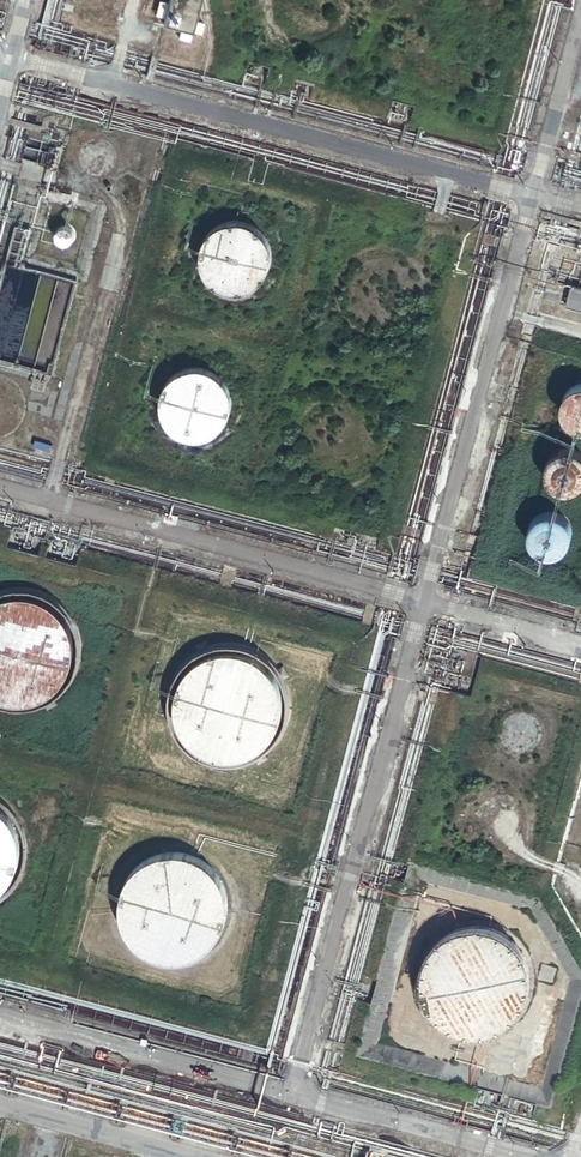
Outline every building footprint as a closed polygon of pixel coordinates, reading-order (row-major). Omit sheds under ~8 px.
[(199,0),(168,0),(162,25),(191,32),(199,0)] [(270,256),(270,251),(269,247),(268,242),(266,238),(263,235),(260,231),(257,228),(254,225),(250,223),(246,221),(241,220),(237,220),(232,220),(228,220),(224,221),(219,223),(216,225),(212,228),(209,231),(206,234),(203,238),(202,242),(200,246),(199,251),(199,255),(199,259),(200,264),(201,268),(203,272),(206,276),(208,279),(212,282),(215,285),(219,287),(223,289),(228,290),(232,291),(236,291),(241,290),(245,289),(249,287),(253,285),(257,283),(260,280),(263,276),(265,272),(267,268),(269,264),(270,260),(270,256)] [(72,239),(73,236),(73,234),(73,231),(71,229),(70,227),(68,226),(66,225),(63,224),(61,225),(58,225),(56,227),(55,229),(54,231),(53,234),(53,236),(54,239),(55,240),(57,242),(59,244),(62,244),(64,244),(67,244),(69,242),(71,241),(72,239)] [(570,285),(565,305),(580,309),(580,288),(570,285)] [(229,402),(229,398),(228,393),(227,389),(225,385),(222,381),(220,378),(216,375),(213,372),(209,370),(205,368),(200,367),(196,366),(191,366),(187,367),(183,368),(179,369),(175,372),(171,374),(168,377),(165,381),(163,384),(161,389),(159,393),(158,397),(158,401),(158,406),(159,410),(160,415),(162,419),(165,422),(167,426),(171,429),(174,432),(178,434),(182,435),(187,437),(191,437),(195,437),(200,437),(204,436),(208,434),(212,432),(216,429),(219,426),(222,423),(224,419),(226,415),(228,411),(229,406),(229,402)] [(580,382),(577,383),(574,384),(572,385),(569,387),(567,389),(565,391),(564,394),(562,396),(561,399),(561,402),(561,405),(561,408),(561,411),(562,414),(564,416),(565,419),(567,421),(569,423),(572,425),(574,426),(577,427),(580,428),(580,382)] [(551,413),(551,411),(551,408),(549,407),(548,405),(545,405),(543,405),(541,406),(540,408),(539,410),(539,412),(540,414),(542,416),(544,417),(546,417),(548,416),(550,415),(551,413)] [(579,449),(577,448),(574,447),(571,446),(568,446),(566,446),(562,446),(560,447),(557,448),(554,449),(552,451),(550,453),(548,455),(546,457),(545,460),(544,463),(544,466),(543,469),(543,472),(544,475),(545,477),(546,480),(548,483),(550,485),(552,487),(554,489),(557,490),(559,491),(562,492),(565,492),(568,492),(571,492),(574,491),(577,490),(579,489),(580,488),(580,450),(579,449)] [(571,541),(572,538),(572,535),(572,532),(572,529),(572,526),(571,523),(570,521),(568,518),(566,516),(564,514),(562,512),(559,511),(556,510),(554,509),(551,508),(548,508),(545,509),(542,510),(539,511),(536,512),(534,514),(532,516),(530,518),(529,520),(527,523),(526,526),(526,529),(526,531),(526,534),(526,537),(527,540),(528,543),(530,546),(532,548),(534,550),(536,552),(539,553),(542,554),(545,555),(547,555),(550,555),(553,555),(556,554),(559,553),(561,552),(564,550),(566,548),(568,546),(569,543),(571,541)] [(71,641),(69,635),(67,629),(65,623),(61,618),(57,613),(53,608),(47,604),(42,601),(36,599),(30,597),(23,596),(17,596),(10,597),(4,599),(0,600),(0,695),(4,696),(10,698),(16,699),(23,699),(29,698),(35,696),(41,694),(47,691),(52,687),(57,683),(61,678),(64,672),(67,667),(69,661),(70,654),(71,648),(71,641)] [(278,704),(278,697),(277,691),(275,685),(272,679),(268,674),(265,669),(260,664),(255,661),(249,657),(243,655),(237,653),(231,652),(224,652),(218,653),(211,655),(205,657),(200,660),(195,664),(190,668),(186,673),(182,679),(179,685),(177,690),(176,697),(176,703),(176,710),(177,716),(179,722),(182,728),(185,733),(189,738),(194,743),(199,747),(205,750),(211,752),(217,754),(223,755),(230,755),(236,754),(242,752),(248,750),(254,747),(259,743),(264,739),(268,734),(272,729),(274,723),(276,717),(278,710),(278,704)] [(21,850),(20,843),(19,836),(17,830),(14,824),(11,818),(6,813),(1,808),(0,807),(0,893),(1,892),(6,887),(10,882),(14,877),(17,870),(19,864),(20,857),(21,850)] [(229,913),(229,906),(229,899),(228,892),(226,886),(223,880),(219,873),(215,868),(210,864),(204,860),(198,856),(192,854),(185,852),(179,851),(172,851),(165,852),(158,853),(152,856),(146,859),(140,863),(135,868),(131,873),(127,879),(124,885),(122,891),(121,898),(120,905),(121,912),(122,919),(124,925),(127,932),(130,937),(135,943),(140,947),(145,951),(151,955),(158,957),(164,959),(171,960),(178,960),(185,959),(191,958),(198,955),(204,952),(209,948),(214,943),(219,938),(223,932),(225,926),(228,919),(229,913)] [(530,987),(530,980),(530,973),(528,966),(526,960),(523,954),(520,948),(515,942),(511,938),(505,933),(499,930),(493,928),(486,926),(479,925),(472,925),(465,926),(459,927),(452,930),(446,933),(441,937),(436,942),(431,947),(428,953),(425,959),(423,966),(421,972),(421,979),(421,986),(422,993),(424,999),(427,1006),(431,1011),(435,1017),(440,1021),(446,1025),(452,1029),(458,1031),(465,1033),(472,1034),(479,1034),(485,1033),(492,1032),(498,1029),(504,1026),(510,1022),(515,1017),(519,1012),(523,1006),(526,1000),(528,993),(530,987)]
